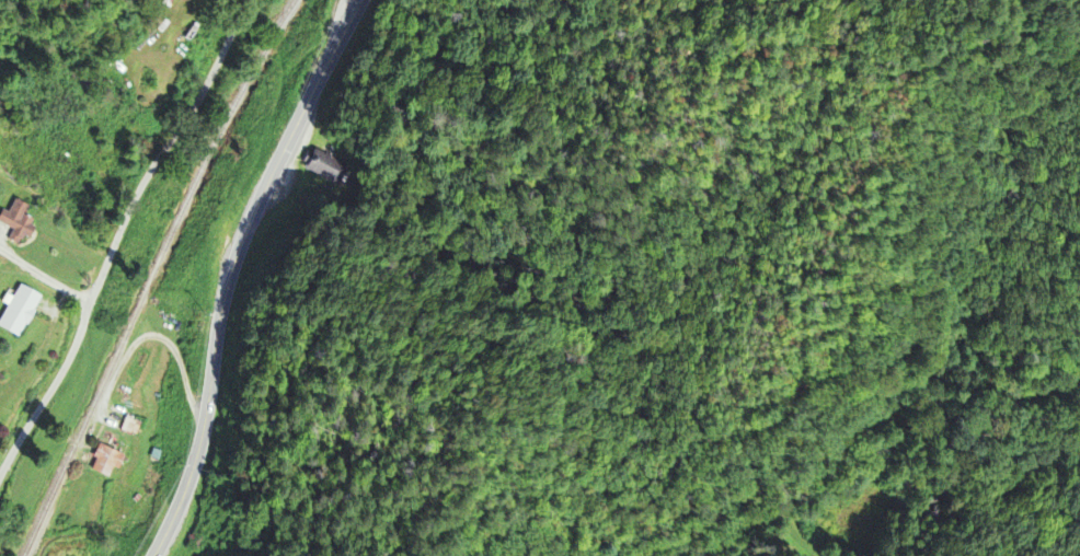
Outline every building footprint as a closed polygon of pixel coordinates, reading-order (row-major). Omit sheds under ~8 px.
[(306,170),(329,181),(338,161),(315,151),(306,170)] [(13,231),(8,242),(18,247),(22,237),(28,240),(36,223),(24,218),(29,207),(15,201),(9,214),(3,211),(0,218),(0,225),(13,231)] [(20,286),(0,322),(0,328),(20,339),(42,298),(20,286)] [(92,471),(109,479),(113,470),(119,472),(126,457),(100,445),(93,460),(96,462),(92,471)]
